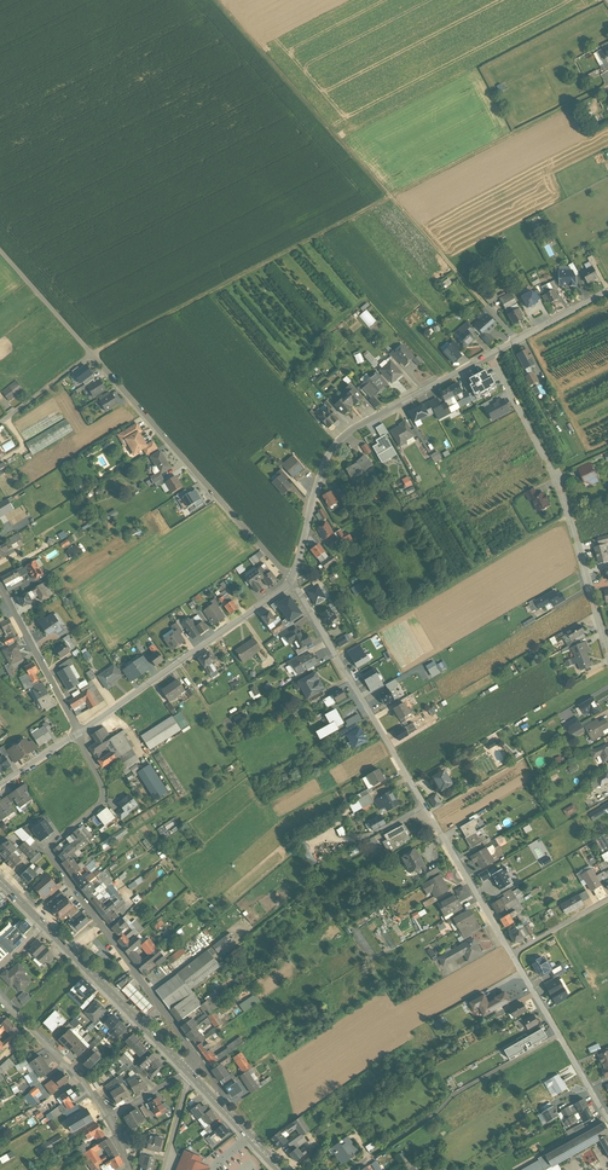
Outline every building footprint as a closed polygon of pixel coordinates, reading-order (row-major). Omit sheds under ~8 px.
[(594,55),(600,67),(604,74),(607,72),(607,56),(605,49),(603,50),(594,55)] [(600,67),(595,69),(597,71),(588,76),(591,80),(604,74),(600,67)] [(592,256),(588,258),(592,267),(597,264),(592,256)] [(579,274),(574,265),(570,267),(572,271),(575,277),(579,274)] [(499,266),(487,266),(487,274),(499,274),(499,266)] [(594,268),(584,273),(589,284),(599,278),(594,268)] [(572,271),(560,272),(561,285),(571,285),(571,286),(577,286),(577,279),(575,277),(572,271)] [(445,288),(452,284),(449,278),(442,283),(445,288)] [(547,285),(542,288),(546,295),(552,292),(547,285)] [(541,300),(536,290),(532,292),(538,301),(541,300)] [(552,292),(546,295),(549,300),(551,304),(560,300),(555,291),(554,291),(552,292)] [(532,292),(522,298),(528,308),(538,302),(538,301),(532,292)] [(511,293),(501,298),(503,301),(512,296),(511,293)] [(512,296),(503,301),(501,302),(505,310),(510,307),(516,303),(512,296)] [(508,315),(513,324),(522,319),(520,315),(522,314),(519,309),(513,312),(508,315)] [(359,316),(369,327),(376,321),(367,310),(359,316)] [(487,316),(483,319),(481,319),(479,321),(479,323),(475,326),(483,336),(484,336),(487,333),(496,326),(487,316)] [(475,331),(467,323),(461,328),(464,332),(466,331),(470,335),(475,331)] [(464,332),(457,338),(458,339),(458,341),(459,342),(461,343),(465,347),(474,339),(470,335),(466,331),(464,332)] [(487,333),(484,336),(483,336),(481,338),(487,345),(493,340),(487,333)] [(451,346),(457,353),(461,350),(453,341),(449,345),(451,346)] [(447,342),(441,348),(444,352),(451,346),(449,345),(447,342)] [(405,348),(403,346),(396,353),(396,354),(395,355),(396,356),(400,361),(404,366),(408,362),(408,363),(413,358),(408,352),(408,350),(407,349),(405,348)] [(461,357),(457,353),(451,346),(444,352),(453,363),(461,357)] [(400,361),(396,356),(395,355),(396,354),(396,353),(394,351),(390,355),(391,356),(397,364),(400,361)] [(523,353),(522,353),(518,355),(518,356),(525,369),(534,364),(528,352),(527,351),(523,353)] [(368,352),(364,356),(375,367),(379,363),(368,352)] [(358,364),(364,361),(360,353),(354,356),(358,364)] [(397,364),(391,356),(388,359),(390,362),(394,366),(397,364)] [(418,366),(423,362),(418,356),(413,361),(418,366)] [(388,359),(380,367),(384,372),(382,373),(391,383),(400,376),(398,373),(399,371),(394,366),(390,362),(388,359)] [(92,375),(85,367),(80,371),(74,375),(80,384),(82,382),(91,376),(92,375)] [(472,392),(476,398),(481,395),(482,397),(491,392),(490,390),(496,387),(489,375),(487,376),(485,371),(468,380),(471,384),(469,386),(472,392)] [(388,385),(377,373),(373,376),(380,384),(381,384),(382,384),(381,385),(383,387),(384,389),(388,385)] [(533,373),(525,377),(530,386),(537,382),(533,373)] [(91,376),(82,382),(85,386),(90,383),(94,380),(91,376)] [(373,376),(365,384),(366,386),(374,394),(375,394),(383,387),(381,385),(382,384),(381,384),(380,384),(373,376)] [(92,386),(88,388),(93,398),(105,390),(100,381),(92,386)] [(88,388),(92,386),(90,383),(85,386),(81,388),(82,391),(88,388)] [(458,384),(449,388),(454,397),(456,396),(462,392),(461,390),(462,389),(461,387),(460,388),(458,384)] [(349,394),(335,406),(343,415),(352,408),(350,406),(352,405),(353,406),(361,399),(350,386),(345,390),(349,394)] [(374,394),(366,386),(362,389),(371,400),(376,396),(375,394),(374,394)] [(9,388),(2,392),(8,400),(14,395),(9,388)] [(449,388),(440,393),(445,402),(451,399),(454,397),(449,388)] [(468,395),(467,392),(463,394),(465,399),(461,401),(457,403),(458,405),(460,408),(472,401),(468,395)] [(472,392),(468,395),(472,401),(473,403),(477,400),(476,398),(472,392)] [(108,393),(99,399),(101,402),(110,396),(108,393)] [(101,402),(100,402),(103,408),(103,409),(104,411),(105,411),(106,412),(118,404),(112,395),(110,396),(101,402)] [(436,399),(429,403),(429,402),(434,411),(441,407),(440,406),(436,399)] [(451,399),(445,402),(445,403),(446,403),(449,408),(451,413),(459,408),(460,408),(458,405),(453,408),(452,406),(453,406),(451,402),(452,402),(451,399)] [(482,405),(484,408),(494,402),(492,399),(482,405)] [(499,400),(496,401),(497,403),(488,408),(488,410),(493,419),(492,419),(492,420),(509,411),(503,400),(500,401),(499,400)] [(332,408),(326,401),(323,404),(327,408),(329,410),(330,410),(332,408)] [(429,402),(423,406),(427,415),(428,416),(435,413),(434,411),(429,402)] [(445,403),(442,405),(447,415),(451,413),(449,408),(446,403),(445,403)] [(422,405),(409,412),(414,422),(427,415),(423,406),(422,405)] [(442,405),(440,406),(441,407),(434,411),(435,413),(438,419),(447,415),(442,405)] [(327,408),(323,412),(322,412),(333,424),(338,420),(336,417),(335,417),(330,411),(330,410),(329,410),(327,408)] [(318,416),(314,412),(311,415),(317,421),(320,419),(318,416)] [(333,424),(322,412),(318,416),(320,419),(326,425),(326,426),(328,428),(328,429),(329,428),(333,424)] [(66,420),(25,444),(32,456),(73,432),(66,420)] [(413,435),(410,431),(405,422),(399,425),(400,426),(391,431),(400,446),(406,443),(404,440),(411,436),(413,435)] [(375,429),(381,438),(385,435),(388,433),(383,424),(375,429)] [(137,425),(118,436),(119,437),(120,436),(123,442),(122,443),(123,443),(126,441),(138,433),(138,434),(141,432),(137,425)] [(138,433),(126,441),(134,454),(143,449),(146,447),(143,442),(141,438),(138,434),(138,433)] [(381,463),(396,455),(385,435),(381,438),(375,441),(377,444),(372,447),(381,463)] [(153,442),(146,447),(143,449),(147,456),(157,449),(153,442)] [(366,444),(362,447),(366,455),(371,452),(366,444)] [(171,469),(161,452),(151,458),(159,472),(161,475),(171,469)] [(437,453),(431,456),(434,462),(440,458),(437,453)] [(364,455),(356,461),(358,463),(346,469),(351,477),(363,470),(365,471),(372,465),(364,455)] [(304,469),(292,456),(284,464),(283,463),(281,465),(283,467),(293,478),(300,472),(299,472),(303,469),(304,469)] [(0,465),(0,471),(2,475),(7,472),(10,471),(5,462),(0,465)] [(590,464),(579,469),(581,473),(592,468),(590,464)] [(594,473),(592,468),(581,473),(584,480),(588,477),(591,483),(593,484),(598,482),(596,478),(596,477),(597,476),(596,474),(595,473),(594,473)] [(288,478),(281,470),(277,474),(279,476),(280,475),(285,481),(288,478)] [(159,472),(151,478),(154,484),(163,479),(161,475),(159,472)] [(285,481),(280,475),(279,476),(272,482),(283,495),(288,491),(287,489),(290,486),(285,481)] [(176,477),(166,483),(170,490),(170,491),(171,493),(172,493),(174,492),(174,491),(181,487),(176,477)] [(163,479),(154,484),(157,488),(166,483),(163,479)] [(381,488),(372,493),(376,500),(385,495),(381,488)] [(534,488),(525,493),(530,501),(532,500),(532,499),(538,496),(534,488)] [(196,508),(204,503),(195,489),(188,494),(179,499),(177,500),(184,511),(194,505),(196,508)] [(177,495),(179,499),(188,494),(186,490),(177,495)] [(331,494),(336,503),(341,500),(336,491),(331,494)] [(336,503),(331,494),(330,492),(322,497),(329,507),(336,503)] [(538,496),(532,499),(532,500),(538,511),(541,510),(544,511),(545,510),(546,507),(550,505),(547,500),(548,500),(546,496),(545,496),(543,493),(538,496)] [(14,509),(8,499),(0,504),(0,518),(14,509)] [(115,510),(106,516),(108,520),(118,515),(115,510)] [(321,510),(318,512),(323,520),(327,518),(321,510)] [(327,524),(318,529),(324,540),(325,539),(328,544),(336,539),(333,534),(327,524)] [(335,533),(338,538),(342,544),(347,541),(350,546),(354,544),(348,532),(343,535),(340,530),(335,533)] [(64,531),(58,534),(61,540),(67,536),(64,531)] [(14,552),(14,551),(13,551),(12,548),(11,546),(21,540),(18,534),(7,540),(8,542),(0,547),(0,560),(14,552)] [(598,538),(600,545),(607,543),(607,536),(598,538)] [(68,539),(60,543),(63,548),(70,544),(68,539)] [(67,551),(71,558),(80,552),(76,545),(67,551)] [(318,545),(311,550),(317,559),(324,553),(318,545)] [(595,548),(599,563),(607,561),(607,556),(605,545),(595,548)] [(253,563),(265,556),(262,550),(249,558),(253,563)] [(324,553),(317,559),(321,564),(328,558),(324,553)] [(328,558),(321,564),(324,568),(325,570),(336,562),(332,556),(328,558)] [(35,562),(26,567),(30,572),(34,579),(42,574),(35,562)] [(265,564),(257,570),(259,573),(263,570),(267,567),(265,564)] [(236,568),(239,574),(245,571),(242,565),(236,568)] [(22,567),(1,578),(5,585),(16,578),(19,576),(20,578),(26,574),(23,569),(22,567)] [(259,573),(257,570),(246,578),(256,593),(257,592),(256,591),(260,588),(261,590),(261,589),(257,583),(259,580),(262,578),(259,573)] [(267,575),(262,578),(269,587),(277,581),(271,572),(267,575)] [(16,578),(5,585),(7,588),(23,579),(22,578),(21,579),(20,578),(19,576),(16,578)] [(23,579),(7,588),(9,592),(25,583),(23,579)] [(320,589),(324,586),(319,579),(312,583),(314,588),(317,586),(320,589)] [(360,582),(351,588),(355,595),(365,589),(360,582)] [(51,595),(43,583),(40,585),(48,597),(51,595)] [(40,585),(31,591),(35,598),(38,596),(41,601),(48,597),(40,585)] [(308,591),(315,605),(325,599),(320,589),(317,586),(314,588),(308,591)] [(225,591),(217,596),(219,599),(223,597),(227,594),(225,591)] [(554,591),(541,599),(545,606),(552,602),(554,607),(565,600),(561,593),(557,595),(554,591)] [(27,594),(18,599),(22,607),(27,605),(29,605),(31,604),(31,603),(32,602),(31,601),(27,594)] [(71,597),(64,599),(66,606),(73,605),(71,597)] [(223,597),(219,599),(224,606),(228,604),(223,597)] [(287,618),(290,622),(301,615),(289,597),(281,603),(278,605),(279,606),(287,618)] [(220,606),(215,599),(210,602),(213,605),(214,604),(217,608),(220,606)] [(541,599),(536,602),(540,609),(545,606),(541,599)] [(271,606),(274,610),(279,606),(278,605),(281,603),(279,600),(271,606)] [(228,604),(224,606),(230,614),(238,609),(232,601),(228,604)] [(536,602),(528,606),(532,612),(536,610),(536,611),(540,609),(536,602)] [(213,605),(205,611),(204,610),(203,610),(214,625),(214,624),(223,618),(224,618),(217,608),(214,604),(213,605)] [(330,609),(321,614),(328,626),(334,623),(335,619),(337,618),(333,613),(332,613),(330,609)] [(269,611),(262,617),(268,625),(272,623),(276,620),(269,611)] [(45,620),(39,624),(40,624),(42,626),(42,627),(45,630),(44,630),(48,636),(54,632),(56,634),(57,633),(59,632),(57,629),(62,626),(62,625),(60,626),(57,622),(56,623),(52,616),(53,616),(52,615),(45,620)] [(525,626),(536,621),(535,617),(524,623),(525,626)] [(188,618),(182,622),(183,624),(182,624),(185,628),(192,639),(199,634),(195,627),(190,620),(189,619),(188,618)] [(179,619),(175,621),(177,623),(182,630),(185,628),(182,624),(183,624),(182,622),(179,619)] [(10,620),(0,625),(4,632),(9,629),(12,634),(16,632),(10,620)] [(198,625),(195,627),(199,634),(200,635),(208,630),(202,622),(198,625)] [(274,627),(270,629),(273,634),(278,631),(285,626),(282,622),(274,627)] [(177,623),(171,627),(175,632),(176,631),(179,635),(183,632),(182,630),(177,623)] [(62,626),(57,629),(59,632),(57,633),(59,637),(66,632),(62,626)] [(580,626),(568,633),(569,636),(564,639),(566,643),(575,638),(585,633),(580,626)] [(289,628),(279,635),(281,638),(285,636),(292,632),(289,628)] [(297,629),(292,632),(285,636),(289,644),(294,642),(302,637),(297,629)] [(175,632),(164,640),(172,650),(184,641),(179,635),(176,631),(175,632)] [(563,632),(554,637),(558,643),(564,639),(569,636),(568,633),(565,635),(563,632)] [(306,635),(302,637),(294,642),(298,650),(305,646),(311,642),(306,635)] [(343,636),(336,640),(340,647),(347,643),(343,636)] [(575,638),(566,643),(568,646),(577,641),(575,638)] [(243,646),(236,651),(238,655),(242,661),(250,655),(251,656),(261,650),(254,639),(243,646)] [(70,640),(66,643),(69,648),(68,649),(69,651),(75,647),(70,640)] [(577,641),(568,646),(569,650),(573,648),(574,648),(574,647),(578,646),(577,641)] [(578,646),(574,647),(574,648),(573,648),(576,657),(586,653),(590,652),(587,642),(578,646)] [(65,643),(55,650),(61,659),(70,652),(69,651),(68,649),(69,648),(66,643),(65,643)] [(17,644),(6,650),(8,653),(4,655),(9,664),(10,666),(11,665),(23,659),(18,651),(20,650),(17,644)] [(158,652),(153,645),(149,647),(154,654),(158,652)] [(305,646),(298,650),(295,651),(298,656),(308,650),(305,646)] [(348,652),(351,656),(360,651),(358,646),(348,652)] [(86,660),(91,656),(86,648),(81,651),(86,660)] [(362,650),(360,651),(351,656),(357,668),(370,661),(367,656),(365,656),(362,650)] [(154,654),(149,658),(155,666),(164,661),(158,652),(154,654)] [(209,652),(198,659),(204,668),(205,668),(208,666),(211,664),(215,661),(209,652)] [(586,653),(576,657),(578,663),(581,670),(591,666),(586,653)] [(312,655),(302,660),(301,659),(299,660),(292,664),(297,673),(305,668),(306,670),(319,663),(316,657),(314,658),(312,655)] [(69,659),(58,666),(61,671),(68,667),(73,665),(69,659)] [(140,659),(133,664),(141,675),(148,670),(145,665),(140,659)] [(437,664),(440,671),(447,667),(444,661),(437,664)] [(33,663),(25,668),(29,676),(34,674),(38,672),(33,663)] [(9,664),(4,666),(9,675),(14,671),(11,665),(10,666),(9,664)] [(133,664),(126,669),(130,675),(130,676),(134,680),(141,675),(133,664)] [(114,667),(98,677),(98,676),(97,676),(106,690),(112,686),(111,685),(122,677),(113,665),(114,667)] [(208,666),(205,668),(210,675),(213,673),(213,672),(208,666)] [(435,666),(429,670),(433,677),(439,673),(435,666)] [(68,667),(61,671),(58,673),(68,690),(78,684),(68,667)] [(91,670),(86,674),(91,681),(96,677),(91,670)] [(363,677),(370,688),(380,682),(377,676),(378,675),(375,670),(363,677)] [(315,673),(294,685),(297,691),(301,689),(307,699),(322,691),(324,690),(318,679),(315,673)] [(34,674),(29,676),(33,684),(38,681),(34,674)] [(178,680),(162,692),(169,702),(185,690),(178,680)] [(395,680),(385,685),(388,690),(393,688),(398,685),(395,680)] [(104,701),(91,681),(88,683),(91,688),(90,689),(99,704),(104,701)] [(263,687),(267,691),(272,686),(269,682),(263,687)] [(42,683),(33,688),(35,691),(44,686),(44,687),(42,683)] [(379,683),(370,688),(372,693),(381,688),(379,683)] [(35,691),(33,692),(38,700),(48,695),(44,687),(44,686),(35,691)] [(250,689),(254,697),(260,694),(256,686),(250,689)] [(393,688),(388,690),(394,700),(398,698),(393,688)] [(90,689),(87,691),(96,706),(99,704),(90,689)] [(189,689),(185,692),(190,698),(193,695),(189,689)] [(341,689),(331,696),(335,703),(346,697),(341,689)] [(388,690),(378,696),(384,705),(390,701),(391,702),(394,700),(388,690)] [(87,691),(81,695),(85,702),(90,709),(96,706),(87,691)] [(322,691),(307,699),(309,703),(324,695),(322,691)] [(412,694),(398,702),(400,705),(403,703),(403,704),(414,698),(412,694)] [(48,695),(38,700),(42,709),(44,708),(53,703),(52,703),(48,695)] [(81,695),(68,702),(73,709),(85,702),(81,695)] [(331,696),(322,700),(327,708),(335,703),(331,696)] [(593,698),(580,706),(584,714),(589,711),(592,715),(600,710),(593,698)] [(53,703),(44,708),(46,711),(55,706),(53,703),(52,703),(53,703)] [(170,703),(166,705),(170,712),(174,709),(170,703)] [(400,705),(393,709),(399,720),(404,717),(409,714),(407,709),(403,704),(403,703),(400,705)] [(335,709),(325,714),(326,717),(324,718),(329,726),(319,732),(322,738),(337,730),(336,726),(342,723),(335,709)] [(172,717),(181,730),(188,725),(180,712),(172,717)] [(320,714),(308,721),(310,725),(323,718),(320,714)] [(347,729),(338,733),(341,738),(347,735),(348,736),(359,730),(355,723),(361,720),(358,714),(345,721),(347,724),(345,726),(347,729)] [(172,716),(141,736),(150,750),(181,730),(172,717),(172,716)] [(577,718),(570,723),(574,730),(581,725),(577,718)] [(585,727),(593,741),(603,735),(604,736),(605,736),(603,732),(607,728),(607,723),(606,720),(606,721),(602,723),(602,722),(598,724),(596,721),(585,727)] [(413,723),(404,728),(408,735),(417,730),(413,723)] [(570,723),(565,726),(569,733),(574,730),(570,723)] [(574,730),(569,733),(572,739),(577,736),(576,735),(584,730),(581,725),(574,730)] [(44,727),(32,735),(39,746),(51,738),(47,731),(44,727)] [(111,739),(103,727),(98,731),(105,743),(111,739)] [(394,734),(399,740),(408,735),(404,728),(394,734)] [(359,730),(348,736),(351,741),(353,746),(354,748),(366,741),(364,738),(364,736),(363,734),(361,733),(359,730)] [(105,743),(98,731),(91,735),(96,743),(93,746),(97,752),(107,746),(111,753),(115,760),(132,749),(123,736),(121,732),(111,739),(105,743)] [(489,749),(500,743),(498,738),(486,744),(489,749)] [(28,744),(26,740),(18,745),(26,756),(33,751),(28,744)] [(37,748),(32,741),(28,744),(33,751),(37,748)] [(591,752),(594,759),(600,756),(604,763),(607,761),(607,744),(607,745),(591,752)] [(18,745),(11,750),(13,754),(18,761),(26,756),(18,745)] [(3,746),(0,749),(0,752),(3,757),(3,756),(5,758),(9,755),(3,746)] [(97,752),(93,746),(89,748),(93,755),(97,752)] [(132,749),(115,760),(124,772),(129,768),(135,764),(140,761),(132,749)] [(100,757),(97,752),(93,755),(98,762),(109,754),(107,752),(100,757)] [(109,754),(98,762),(102,768),(115,760),(111,753),(109,754)] [(18,761),(13,754),(10,756),(14,763),(18,761)] [(558,764),(565,760),(563,755),(555,759),(558,764)] [(0,758),(0,771),(1,772),(10,766),(5,758),(3,756),(3,757),(0,758)] [(135,764),(129,768),(132,772),(135,777),(138,775),(137,773),(139,771),(135,764)] [(138,775),(155,801),(168,793),(150,764),(139,771),(137,773),(138,775)] [(378,769),(367,776),(373,786),(373,787),(374,787),(385,780),(378,769)] [(444,771),(433,777),(436,782),(436,783),(438,786),(441,790),(448,786),(448,787),(449,786),(451,784),(444,771)] [(132,772),(126,776),(129,781),(135,777),(132,772)] [(597,779),(601,786),(607,782),(607,774),(607,773),(597,779)] [(373,786),(367,776),(363,779),(368,789),(373,786)] [(30,790),(25,784),(21,787),(22,788),(23,788),(27,792),(30,790)] [(368,789),(366,790),(359,794),(361,798),(368,794),(375,790),(374,787),(373,787),(373,786),(368,789)] [(23,788),(22,788),(17,791),(26,804),(32,800),(27,792),(23,788)] [(375,790),(368,794),(361,798),(357,800),(350,805),(354,813),(362,809),(373,802),(375,801),(380,798),(375,790)] [(17,791),(12,795),(11,796),(15,800),(20,808),(26,804),(17,791)] [(380,798),(375,801),(379,809),(384,806),(387,811),(398,804),(391,792),(380,798)] [(136,804),(129,795),(119,803),(123,808),(126,813),(126,812),(136,804)] [(441,803),(436,795),(429,799),(434,807),(441,803)] [(12,802),(7,796),(3,799),(4,800),(5,801),(5,800),(9,805),(12,802)] [(5,801),(4,800),(0,803),(0,805),(8,816),(14,812),(9,805),(5,800),(5,801)] [(563,809),(566,816),(577,811),(574,804),(563,809)] [(0,805),(0,818),(2,820),(8,816),(0,805)] [(111,808),(108,810),(107,808),(97,816),(105,826),(117,816),(111,808)] [(123,808),(116,814),(121,820),(128,814),(126,812),(126,813),(123,808)] [(46,822),(48,824),(51,822),(46,814),(43,817),(46,822)] [(374,830),(385,824),(380,815),(369,822),(374,830)] [(471,821),(460,828),(466,838),(475,833),(476,832),(473,827),(475,826),(474,826),(478,824),(475,820),(475,819),(471,821)] [(165,828),(174,822),(173,820),(163,826),(165,828)] [(46,822),(33,830),(40,842),(54,833),(48,824),(46,822)] [(526,833),(532,830),(529,824),(523,828),(526,833)] [(93,838),(83,825),(78,830),(88,842),(93,838)] [(397,829),(384,836),(386,840),(387,842),(389,841),(394,850),(405,844),(406,843),(405,842),(409,840),(405,832),(407,831),(404,825),(397,829)] [(163,839),(168,835),(162,827),(157,830),(163,839)] [(343,827),(337,829),(339,836),(346,834),(343,827)] [(30,837),(21,828),(14,832),(24,842),(25,842),(30,837)] [(103,849),(128,833),(124,828),(100,845),(103,849)] [(78,830),(66,839),(71,845),(73,844),(78,850),(88,842),(78,830)] [(475,833),(466,838),(465,838),(471,849),(482,842),(486,840),(483,835),(480,837),(479,837),(478,838),(475,833)] [(594,841),(602,856),(607,853),(607,833),(594,841)] [(491,841),(484,846),(486,849),(492,846),(494,849),(499,846),(495,839),(491,841)] [(8,840),(4,845),(3,844),(0,847),(0,854),(6,860),(13,853),(16,851),(17,849),(8,840)] [(394,850),(389,841),(387,842),(386,840),(383,842),(389,852),(394,850)] [(25,842),(24,842),(20,847),(32,859),(37,855),(25,842)] [(63,852),(58,856),(63,862),(67,860),(71,857),(70,856),(78,850),(73,844),(71,845),(63,852)] [(59,846),(54,849),(54,850),(58,856),(63,852),(59,846)] [(318,861),(311,848),(303,852),(311,865),(318,861)] [(415,849),(401,857),(407,869),(409,867),(412,872),(421,867),(424,865),(415,849)] [(85,856),(80,850),(76,852),(81,859),(85,856)] [(160,850),(157,853),(161,859),(165,857),(160,850)] [(484,850),(471,857),(474,863),(477,861),(481,869),(493,862),(490,856),(488,857),(484,850)] [(17,857),(13,853),(6,860),(5,861),(13,869),(21,861),(17,857)] [(32,859),(30,862),(33,865),(42,856),(39,853),(37,855),(32,859)] [(544,866),(552,861),(550,857),(541,861),(544,866)] [(80,863),(77,865),(81,871),(91,863),(86,858),(83,861),(80,863)] [(72,867),(67,860),(63,862),(62,863),(68,870),(72,867)] [(100,873),(93,864),(87,869),(92,875),(95,878),(100,873)] [(426,869),(423,871),(427,878),(439,871),(435,864),(426,869)] [(77,865),(73,869),(72,867),(68,870),(73,877),(81,871),(77,865)] [(35,869),(33,872),(37,875),(36,876),(37,876),(43,870),(39,866),(35,869)] [(496,872),(491,875),(495,881),(494,881),(496,885),(497,885),(500,891),(513,884),(510,878),(507,880),(504,875),(508,873),(505,867),(496,872)] [(29,868),(22,875),(21,875),(25,879),(29,883),(36,876),(37,875),(33,872),(29,868)] [(583,875),(582,875),(585,880),(591,891),(601,885),(600,883),(596,877),(592,869),(583,875)] [(488,873),(487,870),(478,875),(482,882),(491,877),(490,876),(488,873)] [(600,874),(604,881),(605,883),(607,881),(607,875),(606,871),(600,874)] [(112,882),(104,872),(101,875),(98,877),(106,887),(112,882)] [(583,875),(581,872),(577,874),(581,882),(585,880),(582,875),(583,875)] [(92,875),(86,879),(89,883),(95,878),(92,875)] [(85,878),(83,880),(80,876),(74,880),(82,889),(88,884),(89,883),(86,879),(85,878)] [(440,876),(422,886),(427,894),(434,891),(437,897),(448,890),(440,876)] [(55,887),(47,877),(42,881),(43,882),(35,889),(43,898),(49,893),(56,887),(55,887)] [(131,890),(138,886),(135,882),(128,886),(131,890)] [(59,884),(55,887),(56,887),(49,893),(51,896),(62,887),(59,884)] [(88,884),(82,889),(84,892),(90,887),(88,884)] [(101,884),(95,889),(99,894),(105,890),(105,889),(101,884)] [(113,895),(117,892),(110,884),(107,887),(113,895)] [(95,889),(92,886),(90,887),(84,892),(84,893),(90,901),(96,897),(99,894),(95,889)] [(463,886),(455,890),(459,897),(466,893),(463,886)] [(108,888),(103,892),(108,899),(113,895),(108,888)] [(500,900),(505,908),(507,907),(508,910),(520,904),(525,900),(518,889),(511,893),(509,890),(503,894),(505,897),(500,900)] [(586,891),(578,895),(582,903),(591,898),(586,891)] [(103,892),(96,898),(101,904),(103,903),(108,899),(103,892)] [(117,892),(114,895),(117,898),(120,902),(117,905),(115,907),(117,909),(125,903),(117,892)] [(61,893),(47,904),(48,904),(56,913),(55,913),(56,914),(61,920),(67,915),(75,909),(74,909),(61,893)] [(132,899),(136,904),(142,899),(139,894),(132,899)] [(454,895),(438,904),(442,911),(444,910),(447,915),(452,912),(452,911),(459,908),(459,907),(458,904),(459,904),(454,895)] [(578,895),(563,904),(560,906),(565,915),(568,913),(578,907),(579,909),(584,906),(582,903),(578,895)] [(435,896),(423,903),(425,907),(437,901),(435,896)] [(96,898),(96,897),(90,901),(96,908),(101,904),(96,898)] [(224,899),(217,905),(220,909),(227,903),(224,899)] [(114,900),(106,907),(109,911),(110,910),(115,907),(117,905),(114,900)] [(505,908),(500,900),(491,905),(496,913),(505,908)] [(106,907),(103,903),(101,904),(96,908),(102,916),(109,911),(106,907)] [(510,918),(516,915),(522,924),(527,921),(522,912),(524,911),(520,904),(508,910),(510,913),(508,915),(510,918)] [(76,908),(74,909),(75,909),(67,915),(70,918),(78,911),(76,908)] [(414,919),(427,914),(425,909),(412,914),(414,919)] [(109,911),(102,916),(109,924),(118,917),(114,912),(113,914),(110,910),(109,911)] [(78,911),(70,918),(73,923),(82,915),(78,911)] [(454,915),(446,919),(449,925),(454,922),(453,920),(463,914),(461,911),(454,915)] [(463,914),(453,920),(454,922),(458,929),(473,920),(475,920),(470,911),(463,914)] [(73,923),(72,924),(79,931),(89,923),(82,915),(73,923)] [(508,915),(500,919),(505,928),(513,923),(510,918),(508,915)] [(125,917),(113,927),(119,934),(120,933),(131,923),(125,917)] [(143,929),(135,920),(132,922),(138,929),(140,931),(143,929)] [(473,920),(458,929),(463,936),(465,935),(465,936),(470,933),(478,928),(473,920)] [(31,927),(25,921),(17,928),(20,930),(24,934),(31,927)] [(161,928),(164,926),(160,921),(157,923),(158,924),(154,927),(157,931),(161,928)] [(438,926),(441,931),(447,927),(444,923),(438,926)] [(72,924),(69,926),(76,934),(79,931),(72,924)] [(523,927),(523,928),(528,936),(533,933),(528,925),(523,927)] [(17,927),(10,934),(13,937),(20,930),(17,928),(17,927)] [(13,937),(10,940),(12,942),(21,934),(23,936),(24,934),(20,930),(13,937)] [(163,933),(167,939),(171,936),(167,930),(163,933)] [(518,930),(509,935),(514,944),(518,942),(519,944),(523,941),(522,939),(523,938),(518,930)] [(134,932),(126,938),(127,939),(126,940),(128,942),(137,935),(134,932)] [(125,938),(120,933),(119,934),(114,938),(123,947),(128,942),(126,940),(125,938)] [(230,933),(212,947),(218,954),(235,940),(230,933)] [(21,934),(12,942),(17,947),(26,939),(23,936),(21,934)] [(7,936),(0,943),(0,944),(9,953),(10,954),(17,947),(12,942),(10,940),(7,936)] [(140,944),(137,946),(140,950),(141,949),(148,956),(156,949),(147,938),(140,944)] [(474,939),(449,952),(450,953),(439,958),(443,966),(455,960),(454,958),(466,951),(470,960),(482,953),(474,939)] [(132,940),(122,949),(127,955),(133,950),(137,946),(132,940)] [(45,949),(39,942),(39,943),(38,943),(39,943),(34,948),(33,948),(30,951),(36,958),(45,949)] [(9,953),(0,944),(0,961),(9,953)] [(185,952),(182,948),(167,960),(170,965),(185,952)] [(45,949),(36,958),(43,964),(46,961),(51,956),(52,955),(45,949)] [(145,959),(149,965),(154,961),(158,966),(166,960),(156,949),(148,956),(145,959)] [(133,950),(127,955),(133,962),(139,957),(133,950)] [(208,950),(177,975),(177,974),(177,975),(156,991),(170,1010),(193,993),(191,989),(220,966),(208,950)] [(51,956),(46,961),(48,964),(54,958),(51,956)] [(548,961),(546,962),(545,963),(542,957),(538,959),(537,956),(531,960),(534,964),(532,965),(538,975),(540,973),(542,977),(550,972),(554,978),(555,978),(556,977),(564,972),(566,971),(561,963),(552,968),(548,961)] [(139,957),(133,962),(136,966),(142,961),(141,959),(139,957)] [(149,965),(145,959),(142,961),(136,966),(145,977),(149,974),(146,969),(150,966),(149,965)] [(18,964),(9,974),(7,972),(2,976),(8,983),(12,980),(14,982),(13,983),(20,991),(26,986),(24,984),(28,980),(20,972),(23,969),(18,964)] [(247,980),(243,974),(239,977),(243,983),(247,980)] [(120,982),(117,985),(122,990),(129,983),(133,979),(129,976),(127,978),(120,982)] [(554,978),(544,984),(546,987),(558,980),(556,977),(555,978),(554,978)] [(96,991),(82,978),(75,985),(79,989),(82,991),(85,995),(89,998),(96,991)] [(546,987),(550,995),(563,988),(558,980),(546,987)] [(153,1007),(129,983),(122,990),(122,991),(126,995),(142,1011),(145,1014),(153,1007)] [(79,989),(75,985),(70,990),(74,994),(77,991),(79,989)] [(563,988),(550,995),(555,1002),(565,997),(567,995),(563,988)] [(70,990),(67,994),(80,1007),(83,1004),(84,1004),(84,1003),(74,994),(70,990)] [(23,992),(17,998),(21,1001),(21,1002),(27,996),(23,992)] [(193,993),(170,1010),(179,1022),(184,1018),(198,1008),(196,1004),(195,1003),(193,1000),(197,998),(193,993)] [(214,993),(205,999),(206,1001),(210,1005),(215,1012),(218,1010),(214,1004),(219,1000),(214,993)] [(481,993),(469,999),(471,1002),(483,996),(481,993)] [(497,999),(488,1004),(483,995),(483,996),(471,1002),(474,1009),(478,1007),(483,1016),(494,1010),(495,1013),(503,1009),(501,1006),(509,1002),(504,993),(496,997),(497,999)] [(27,996),(21,1002),(21,1001),(20,1002),(23,1006),(31,998),(28,995),(27,996)] [(565,997),(555,1002),(557,1005),(566,1000),(565,997)] [(202,1004),(197,998),(193,1000),(195,1003),(196,1004),(198,1008),(200,1006),(202,1004)] [(248,1000),(239,1006),(244,1012),(252,1006),(248,1000)] [(97,1001),(85,1013),(94,1022),(94,1023),(98,1019),(105,1013),(99,1007),(101,1006),(97,1001)] [(202,1004),(200,1006),(203,1011),(210,1005),(206,1001),(202,1004)] [(521,1002),(509,1009),(514,1018),(526,1011),(521,1002)] [(56,1005),(49,1013),(51,1015),(55,1011),(56,1012),(59,1008),(56,1005)] [(210,1005),(203,1011),(205,1014),(208,1017),(214,1012),(215,1012),(210,1005)] [(503,1009),(495,1013),(498,1017),(505,1013),(503,1009)] [(56,1012),(55,1011),(51,1015),(43,1023),(52,1031),(57,1025),(58,1024),(60,1026),(61,1025),(62,1026),(66,1022),(56,1012)] [(214,1012),(208,1017),(211,1021),(216,1028),(222,1024),(214,1012)] [(205,1014),(202,1017),(203,1018),(197,1022),(199,1024),(206,1019),(208,1017),(205,1014)] [(112,1015),(105,1023),(112,1029),(119,1022),(112,1015)] [(533,1015),(523,1021),(517,1025),(520,1030),(526,1026),(527,1029),(538,1024),(533,1015)] [(445,1027),(443,1023),(446,1021),(443,1016),(433,1021),(438,1030),(445,1027)] [(80,1023),(75,1018),(70,1023),(75,1028),(80,1023)] [(182,1026),(180,1027),(186,1034),(194,1027),(196,1026),(191,1019),(187,1022),(182,1026)] [(199,1024),(198,1025),(201,1030),(210,1024),(209,1023),(206,1019),(199,1024)] [(100,1022),(94,1027),(98,1030),(103,1025),(100,1022)] [(126,1029),(119,1022),(112,1029),(115,1032),(112,1035),(116,1039),(119,1035),(125,1030),(126,1029)] [(7,1026),(4,1029),(5,1029),(12,1036),(14,1038),(20,1032),(10,1023),(7,1026)] [(194,1027),(186,1034),(191,1041),(193,1040),(200,1034),(199,1034),(194,1027)] [(542,1029),(527,1037),(530,1043),(532,1046),(546,1037),(542,1029)] [(74,1036),(69,1030),(59,1040),(64,1046),(74,1036)] [(106,1035),(101,1030),(98,1033),(103,1038),(106,1035)] [(200,1034),(193,1040),(197,1046),(205,1040),(203,1037),(200,1033),(199,1034),(200,1034)] [(530,1043),(527,1037),(526,1034),(521,1037),(526,1045),(530,1043)] [(139,1042),(133,1035),(125,1041),(128,1045),(131,1048),(131,1049),(132,1048),(139,1042)] [(12,1036),(2,1045),(6,1048),(15,1039),(14,1038),(12,1036)] [(74,1036),(64,1046),(70,1051),(72,1049),(80,1042),(74,1036)] [(228,1049),(217,1056),(216,1056),(214,1057),(217,1062),(218,1061),(226,1055),(227,1054),(230,1052),(244,1043),(240,1037),(226,1047),(228,1049)] [(517,1039),(518,1042),(521,1048),(526,1045),(521,1037),(517,1039)] [(94,1040),(89,1046),(92,1049),(93,1048),(98,1044),(94,1040)] [(210,1047),(205,1040),(197,1046),(204,1056),(210,1052),(208,1049),(210,1047)] [(87,1049),(80,1042),(72,1049),(79,1056),(87,1049)] [(139,1042),(132,1048),(137,1054),(144,1047),(139,1042)] [(523,1051),(521,1048),(518,1042),(504,1051),(509,1059),(523,1051)] [(589,1049),(591,1054),(601,1050),(599,1044),(589,1049)] [(128,1045),(121,1051),(124,1054),(131,1048),(128,1045)] [(144,1047),(137,1054),(140,1057),(147,1051),(144,1047)] [(92,1049),(87,1055),(90,1058),(94,1053),(94,1054),(95,1053),(97,1052),(93,1048),(92,1049)] [(155,1058),(148,1051),(136,1063),(137,1064),(142,1069),(143,1070),(150,1063),(155,1058)] [(17,1052),(9,1059),(12,1062),(20,1055),(17,1052)] [(90,1058),(83,1064),(89,1070),(101,1058),(95,1053),(94,1054),(94,1053),(90,1058)] [(251,1068),(240,1053),(238,1055),(242,1060),(237,1064),(244,1073),(251,1068)] [(603,1055),(603,1054),(599,1056),(604,1066),(607,1064),(607,1053),(603,1055)] [(125,1054),(124,1055),(124,1054),(119,1058),(124,1064),(129,1060),(125,1056),(126,1055),(125,1054)] [(226,1055),(218,1061),(220,1065),(221,1064),(222,1066),(230,1061),(226,1055)] [(235,1056),(233,1058),(237,1064),(242,1060),(238,1055),(235,1056)] [(40,1057),(31,1063),(36,1070),(45,1065),(43,1061),(40,1057)] [(213,1057),(212,1057),(207,1060),(211,1065),(217,1062),(214,1057),(213,1057)] [(155,1058),(150,1063),(153,1066),(154,1065),(158,1061),(155,1058)] [(9,1059),(0,1067),(0,1075),(15,1066),(16,1066),(12,1062),(9,1059)] [(26,1060),(20,1063),(23,1068),(26,1067),(26,1066),(29,1064),(26,1060)] [(158,1061),(154,1065),(154,1067),(155,1068),(158,1071),(163,1066),(158,1061)] [(217,1062),(211,1065),(214,1069),(220,1065),(218,1061),(217,1062)] [(31,1063),(29,1064),(26,1066),(26,1067),(30,1074),(34,1072),(36,1070),(31,1063)] [(214,1069),(212,1070),(220,1082),(228,1076),(228,1075),(225,1070),(223,1068),(222,1066),(221,1064),(220,1065),(214,1069)] [(45,1065),(36,1070),(41,1078),(51,1072),(47,1067),(47,1068),(45,1065)] [(140,1072),(134,1066),(131,1070),(136,1075),(140,1072)] [(107,1074),(110,1078),(116,1072),(112,1067),(109,1069),(110,1071),(107,1074)] [(30,1074),(28,1075),(33,1082),(37,1079),(38,1079),(41,1078),(36,1070),(34,1072),(30,1074)] [(250,1075),(247,1071),(240,1076),(251,1093),(258,1088),(257,1086),(254,1081),(250,1075)] [(68,1081),(62,1073),(53,1079),(56,1083),(59,1087),(68,1081)] [(228,1076),(220,1082),(223,1087),(235,1078),(232,1073),(228,1076)] [(124,1082),(119,1075),(116,1078),(119,1084),(120,1085),(124,1082)] [(558,1075),(550,1080),(545,1083),(548,1088),(552,1085),(558,1094),(567,1089),(558,1075)] [(139,1077),(128,1083),(134,1094),(140,1091),(139,1089),(145,1086),(139,1077)] [(116,1078),(104,1086),(107,1091),(108,1090),(113,1087),(119,1084),(116,1078)] [(56,1083),(53,1079),(48,1083),(51,1087),(56,1083)] [(232,1097),(241,1091),(234,1081),(225,1087),(232,1097)] [(51,1087),(48,1083),(44,1085),(51,1096),(55,1093),(54,1091),(51,1087)] [(56,1083),(51,1087),(54,1091),(59,1087),(56,1083)] [(122,1087),(115,1090),(113,1087),(108,1090),(110,1093),(116,1104),(122,1101),(123,1100),(128,1097),(122,1087)] [(36,1088),(29,1093),(33,1097),(35,1096),(39,1092),(36,1088)] [(79,1096),(73,1088),(65,1094),(70,1102),(79,1096)] [(33,1097),(29,1093),(25,1097),(32,1106),(37,1102),(33,1097)] [(70,1102),(65,1094),(60,1097),(65,1105),(68,1110),(69,1110),(74,1107),(73,1107),(70,1102)] [(164,1109),(158,1097),(149,1103),(151,1107),(155,1114),(160,1111),(164,1109)] [(584,1099),(575,1104),(580,1112),(588,1107),(584,1099)] [(550,1102),(541,1108),(543,1112),(553,1107),(550,1102)] [(195,1103),(188,1108),(191,1112),(192,1111),(192,1110),(197,1106),(195,1103)] [(574,1103),(569,1107),(573,1115),(574,1115),(579,1112),(580,1112),(575,1104),(575,1103),(574,1103)] [(65,1105),(59,1109),(62,1114),(68,1110),(65,1105)] [(64,1113),(69,1120),(81,1112),(77,1105),(73,1107),(74,1107),(69,1110),(68,1110),(65,1112),(64,1113)] [(202,1108),(199,1105),(197,1106),(192,1110),(192,1111),(199,1119),(202,1116),(209,1111),(205,1106),(202,1108)] [(543,1112),(542,1113),(543,1113),(548,1122),(548,1123),(559,1117),(559,1116),(558,1114),(559,1114),(558,1114),(556,1109),(555,1110),(554,1107),(554,1106),(553,1107),(543,1112)] [(569,1107),(561,1111),(562,1112),(566,1119),(573,1115),(569,1107)] [(594,1118),(588,1107),(580,1112),(579,1112),(582,1117),(582,1118),(582,1117),(585,1123),(594,1118)] [(58,1108),(50,1113),(52,1115),(54,1118),(55,1118),(62,1114),(59,1109),(58,1108)] [(65,1122),(72,1133),(93,1121),(86,1109),(81,1112),(69,1120),(66,1121),(65,1122)] [(143,1120),(137,1109),(130,1113),(131,1114),(137,1124),(143,1120)] [(209,1111),(202,1116),(205,1121),(209,1125),(217,1118),(216,1118),(213,1114),(214,1113),(211,1109),(209,1111)] [(566,1119),(562,1112),(558,1114),(559,1114),(558,1114),(559,1116),(559,1117),(562,1122),(566,1119)] [(137,1124),(131,1114),(124,1118),(131,1129),(138,1125),(137,1124)] [(566,1119),(562,1122),(565,1128),(577,1120),(574,1115),(573,1115),(566,1119)] [(300,1117),(292,1123),(296,1128),(299,1133),(302,1136),(310,1130),(300,1117)] [(58,1128),(53,1121),(48,1124),(54,1132),(58,1128)] [(203,1123),(202,1124),(206,1129),(210,1126),(209,1125),(205,1121),(203,1123)] [(292,1123),(284,1128),(286,1131),(288,1134),(296,1128),(292,1123)] [(546,1156),(552,1166),(552,1167),(558,1164),(600,1140),(607,1154),(607,1129),(605,1123),(546,1156)] [(97,1124),(96,1124),(97,1124),(83,1132),(85,1135),(88,1140),(94,1136),(102,1132),(97,1124)] [(229,1132),(222,1124),(214,1131),(217,1134),(221,1139),(229,1132)] [(583,1124),(573,1129),(575,1132),(585,1127),(583,1124)] [(211,1129),(202,1137),(204,1140),(206,1139),(205,1139),(210,1135),(214,1132),(211,1129)] [(102,1132),(94,1136),(95,1138),(97,1141),(104,1136),(102,1132)] [(281,1135),(279,1132),(271,1139),(279,1149),(286,1142),(287,1142),(283,1138),(281,1135)] [(287,1142),(286,1142),(290,1147),(296,1142),(303,1138),(303,1137),(302,1136),(299,1133),(287,1142)] [(52,1139),(35,1150),(39,1156),(63,1141),(60,1135),(57,1136),(52,1139)] [(210,1135),(205,1139),(206,1139),(212,1146),(216,1143),(212,1138),(210,1135)] [(88,1140),(84,1142),(85,1144),(88,1142),(95,1138),(94,1136),(88,1140)] [(104,1136),(97,1141),(99,1145),(106,1140),(104,1136)] [(359,1152),(347,1136),(332,1147),(335,1152),(334,1153),(335,1154),(336,1153),(343,1164),(359,1152)] [(163,1139),(155,1137),(154,1141),(149,1140),(147,1148),(146,1149),(155,1151),(159,1152),(163,1139)] [(95,1138),(88,1142),(92,1149),(93,1148),(99,1145),(97,1141),(95,1138)] [(303,1138),(296,1142),(298,1145),(299,1146),(305,1142),(303,1138)] [(106,1140),(99,1145),(101,1149),(102,1149),(104,1148),(108,1155),(116,1151),(108,1139),(106,1140)] [(92,1149),(88,1142),(85,1144),(82,1146),(86,1152),(92,1149)] [(372,1143),(366,1147),(370,1154),(379,1147),(377,1144),(374,1146),(372,1143)] [(61,1144),(48,1152),(54,1160),(66,1153),(61,1144)] [(82,1146),(78,1148),(82,1155),(86,1152),(82,1146)] [(86,1152),(91,1160),(98,1156),(95,1152),(93,1148),(92,1149),(86,1152)] [(296,1148),(289,1154),(296,1162),(303,1156),(300,1152),(296,1148)] [(16,1149),(5,1155),(8,1160),(19,1154),(16,1149)] [(116,1151),(108,1155),(111,1160),(119,1156),(116,1151)] [(182,1157),(180,1163),(179,1163),(180,1163),(177,1169),(207,1169),(208,1167),(204,1165),(203,1165),(199,1164),(202,1158),(201,1158),(197,1156),(198,1156),(197,1156),(193,1155),(193,1154),(193,1155),(189,1153),(185,1151),(184,1151),(182,1157)] [(86,1152),(82,1155),(91,1169),(95,1169),(97,1169),(94,1164),(91,1160),(86,1152)] [(108,1155),(100,1160),(101,1161),(103,1165),(105,1163),(110,1161),(111,1160),(108,1155)] [(141,1155),(140,1155),(138,1164),(141,1165),(140,1168),(143,1169),(152,1169),(155,1159),(154,1158),(141,1155)] [(552,1166),(546,1156),(545,1155),(539,1159),(540,1160),(544,1169),(545,1169),(546,1169),(552,1166)] [(98,1156),(91,1160),(94,1164),(99,1161),(100,1160),(98,1156)] [(110,1161),(111,1163),(112,1166),(111,1166),(113,1169),(114,1169),(123,1165),(119,1156),(111,1160),(110,1161)] [(544,1169),(540,1160),(522,1169),(542,1169),(544,1169)] [(375,1161),(370,1164),(374,1169),(381,1169),(375,1161)] [(406,1169),(416,1169),(414,1166),(413,1167),(410,1161),(403,1166),(406,1169)]
